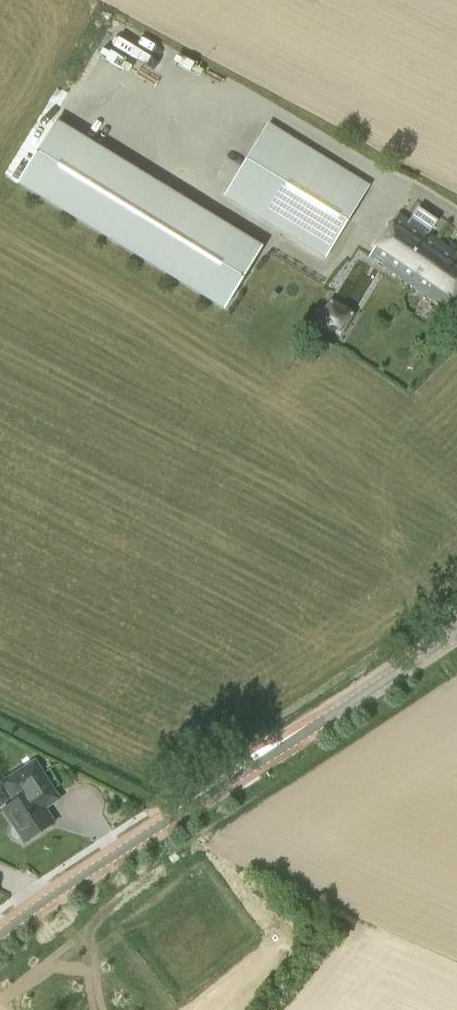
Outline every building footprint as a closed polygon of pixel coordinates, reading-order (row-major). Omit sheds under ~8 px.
[(224,153),(142,113),(133,130),(139,133),(133,147),(209,184),(224,153)] [(56,122),(19,183),(224,308),(234,292),(260,250),(262,247),(236,231),(199,209),(169,190),(132,168),(63,126),(56,122)] [(325,258),(369,185),(269,123),(224,197),(325,258)] [(456,290),(456,253),(399,213),(369,257),(444,309),(456,290)] [(24,840),(52,822),(42,807),(57,797),(33,760),(1,780),(14,800),(2,807),(13,824),(10,826),(9,831),(13,836),(18,837),(20,835),(24,840)]
